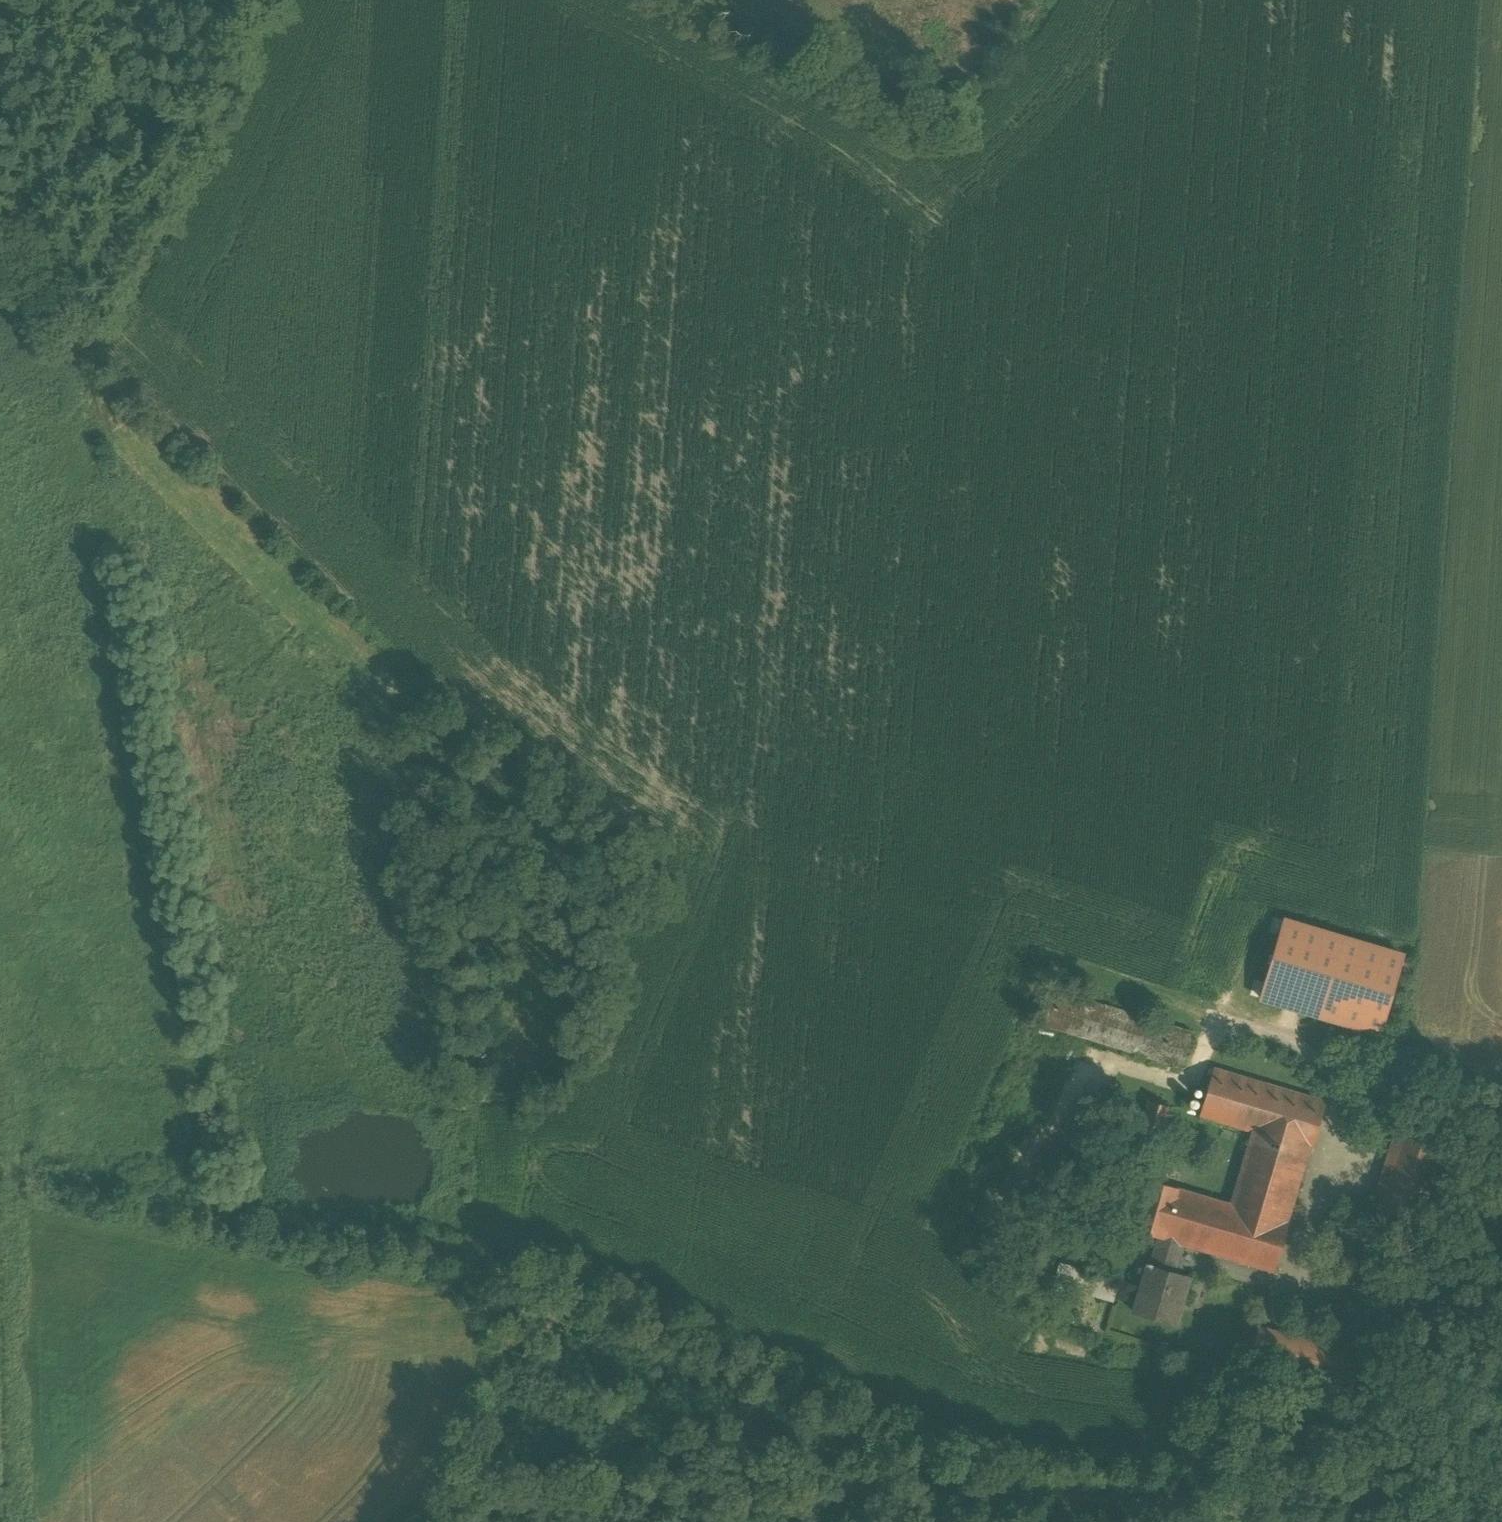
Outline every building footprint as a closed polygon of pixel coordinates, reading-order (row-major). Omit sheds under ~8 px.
[(1402,952),(1286,919),(1263,998),(1379,1031),(1402,952)] [(1192,1034),(1053,991),(1043,1025),(1182,1067),(1192,1034)] [(1252,1133),(1231,1205),(1148,1180),(1134,1230),(1160,1238),(1181,1245),(1275,1272),(1290,1223),(1288,1222),(1309,1150),(1311,1151),(1323,1109),(1216,1078),(1203,1119),(1252,1133)] [(1170,1109),(1148,1102),(1140,1131),(1161,1137),(1170,1109)] [(1407,1123),(1380,1210),(1418,1221),(1445,1135),(1407,1123)] [(1160,1238),(1152,1267),(1149,1266),(1134,1313),(1175,1325),(1189,1278),(1173,1273),(1181,1245),(1160,1238)] [(1118,1283),(1061,1265),(1055,1284),(1113,1302),(1118,1283)] [(1349,1364),(1257,1337),(1248,1365),(1340,1393),(1349,1364)]
